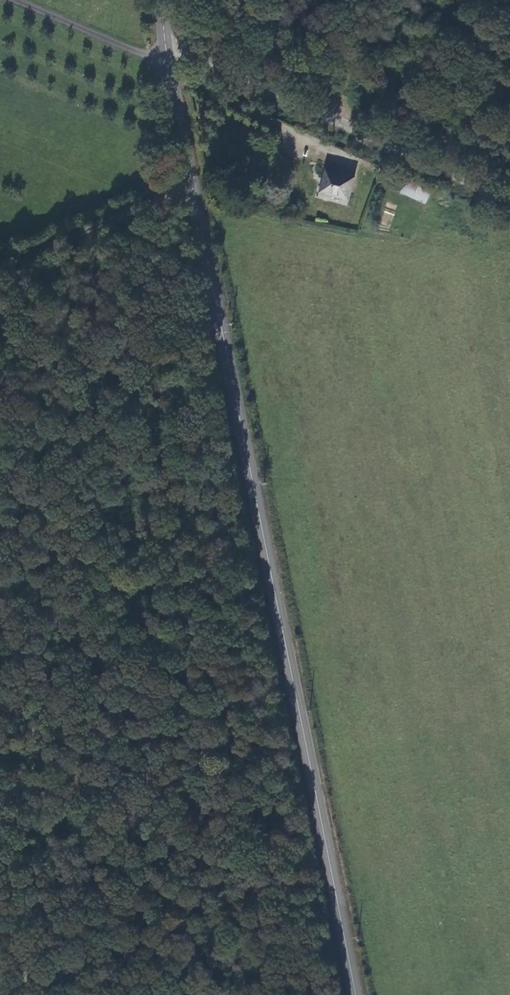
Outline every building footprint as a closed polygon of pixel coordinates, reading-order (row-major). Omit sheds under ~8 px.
[(351,174),(323,167),(320,177),(323,178),(320,192),(328,194),(329,191),(346,195),(351,174)] [(426,202),(432,189),(403,176),(397,190),(426,202)]
